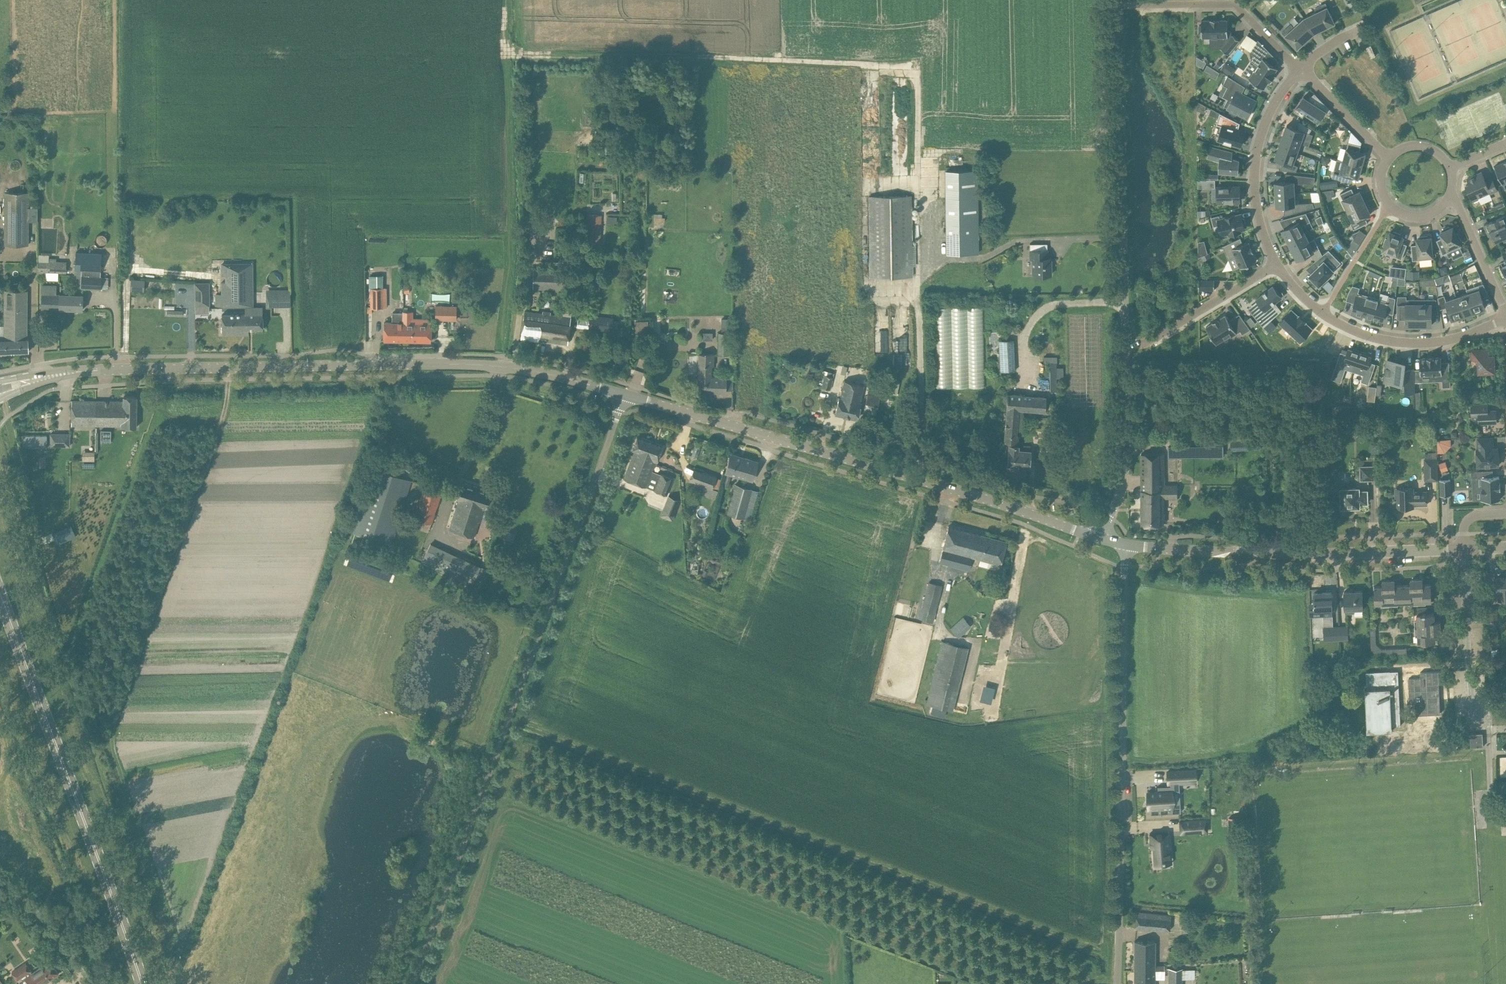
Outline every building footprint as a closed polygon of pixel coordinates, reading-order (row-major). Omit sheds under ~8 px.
[(1348,3),(1353,13),(1359,11),(1354,0),(1348,3)] [(1304,17),(1315,32),(1320,30),(1321,31),(1328,28),(1328,26),(1336,22),(1335,22),(1326,3),(1315,8),(1317,11),(1304,17)] [(1310,37),(1315,32),(1304,17),(1294,27),(1291,24),(1283,32),(1297,47),(1297,48),(1304,42),(1305,44),(1311,38),(1310,37)] [(1210,37),(1210,42),(1223,41),(1226,44),(1222,48),(1228,53),(1240,40),(1233,35),(1231,34),(1231,31),(1228,31),(1228,19),(1219,20),(1219,19),(1211,19),(1211,20),(1202,20),(1202,25),(1199,25),(1200,32),(1202,32),(1202,37),(1210,37)] [(1268,26),(1276,34),(1281,30),(1272,21),(1268,26)] [(1249,51),(1249,52),(1254,55),(1251,60),(1258,65),(1250,78),(1249,78),(1264,88),(1264,87),(1270,79),(1271,80),(1270,80),(1271,81),(1275,75),(1275,74),(1274,74),(1273,74),(1277,68),(1278,68),(1267,60),(1271,53),(1272,54),(1272,53),(1258,39),(1258,40),(1250,51),(1249,51)] [(1371,44),(1367,46),(1371,57),(1376,55),(1371,44)] [(1206,61),(1197,55),(1197,64),(1204,67),(1206,61)] [(1226,62),(1221,69),(1226,73),(1231,65),(1226,62)] [(1205,70),(1211,73),(1210,75),(1216,79),(1220,72),(1207,64),(1205,70)] [(1245,86),(1228,74),(1223,84),(1228,86),(1223,95),(1228,98),(1225,105),(1239,113),(1248,117),(1255,102),(1241,95),(1242,94),(1243,93),(1242,93),(1245,86)] [(1327,113),(1331,109),(1315,93),(1308,99),(1304,96),(1295,111),(1302,116),(1304,113),(1311,117),(1313,115),(1320,119),(1325,111),(1327,113)] [(1211,108),(1209,114),(1219,117),(1220,112),(1211,108)] [(1240,122),(1220,112),(1219,117),(1217,124),(1223,125),(1219,139),(1224,140),(1224,143),(1231,145),(1232,143),(1241,145),(1245,131),(1238,129),(1240,122)] [(1337,123),(1340,119),(1335,113),(1330,119),(1337,123)] [(1283,136),(1300,142),(1303,143),(1307,132),(1309,133),(1312,129),(1300,121),(1297,128),(1287,125),(1283,136)] [(1283,136),(1280,146),(1297,152),(1300,142),(1283,136)] [(1360,151),(1361,145),(1349,142),(1344,160),(1362,165),(1365,153),(1360,151)] [(1280,146),(1275,158),(1283,160),(1280,169),(1297,171),(1298,166),(1293,164),(1297,152),(1280,146)] [(1219,161),(1219,172),(1239,174),(1240,159),(1232,157),(1233,151),(1216,147),(1213,159),(1219,161)] [(1358,177),(1362,165),(1344,160),(1337,159),(1333,175),(1340,176),(1339,179),(1351,182),(1353,176),(1358,177)] [(1505,161),(1495,166),(1499,175),(1503,184),(1505,182),(1505,160),(1505,161)] [(979,253),(978,169),(945,170),(946,254),(979,253)] [(1466,185),(1467,186),(1473,200),(1477,198),(1477,197),(1490,191),(1491,193),(1497,189),(1492,178),(1486,181),(1482,172),(1467,178),(1470,183),(1466,185)] [(1286,181),(1276,182),(1276,194),(1294,193),(1294,182),(1303,183),(1303,182),(1304,175),(1287,173),(1286,181)] [(1216,187),(1215,179),(1207,179),(1198,179),(1198,187),(1216,187)] [(1218,186),(1218,202),(1239,201),(1239,186),(1218,186)] [(1360,191),(1359,192),(1355,193),(1352,188),(1340,193),(1348,210),(1365,203),(1360,191)] [(5,244),(29,244),(29,192),(5,192),(5,244)] [(1295,203),(1294,193),(1276,194),(1277,206),(1292,205),(1295,205),(1295,203)] [(912,276),(912,266),(911,196),(869,196),(870,276),(912,276)] [(1295,205),(1292,205),(1293,213),(1311,208),(1314,207),(1313,202),(1295,203),(1295,205)] [(1366,217),(1369,215),(1371,214),(1369,211),(1365,203),(1348,210),(1354,221),(1351,223),(1354,229),(1368,222),(1366,217)] [(1310,221),(1306,212),(1289,217),(1292,224),(1283,229),(1288,240),(1305,232),(1301,225),(1310,221)] [(586,214),(586,244),(600,245),(601,214),(586,214)] [(1219,215),(1212,217),(1214,226),(1219,224),(1222,234),(1229,232),(1229,234),(1241,231),(1241,229),(1245,228),(1244,224),(1246,223),(1244,218),(1242,217),(1241,214),(1234,215),(1225,217),(1225,218),(1220,219),(1219,215)] [(1493,220),(1484,224),(1489,236),(1492,235),(1495,242),(1503,239),(1504,241),(1505,240),(1505,216),(1505,215),(1493,220)] [(617,224),(617,216),(607,216),(606,223),(617,224)] [(654,216),(654,225),(664,226),(664,217),(654,216)] [(1440,232),(1441,233),(1443,237),(1437,240),(1443,254),(1462,246),(1459,240),(1460,239),(1458,233),(1456,233),(1453,226),(1450,228),(1449,226),(1443,229),(1444,231),(1440,232)] [(1359,231),(1352,234),(1354,239),(1354,240),(1360,243),(1366,233),(1360,229),(1359,231)] [(1383,251),(1402,258),(1407,244),(1401,242),(1403,236),(1400,235),(1400,233),(1394,231),(1393,233),(1390,232),(1388,239),(1386,238),(1384,245),(1385,245),(1383,251)] [(1305,232),(1288,240),(1293,249),(1309,241),(1305,232)] [(1413,260),(1433,258),(1431,237),(1428,237),(1428,235),(1421,236),(1421,238),(1417,238),(1418,244),(1411,245),(1413,260)] [(1241,237),(1224,245),(1229,259),(1236,256),(1241,267),(1242,267),(1242,268),(1249,265),(1248,264),(1257,260),(1253,252),(1254,251),(1251,246),(1249,241),(1243,243),(1241,237)] [(1293,249),(1298,259),(1319,248),(1315,238),(1309,241),(1293,249)] [(1032,259),(1032,275),(1051,274),(1051,258),(1047,258),(1047,250),(1029,250),(1029,259),(1032,259)] [(1312,277),(1311,278),(1316,284),(1317,282),(1319,284),(1334,270),(1333,270),(1335,268),(1327,259),(1329,257),(1325,253),(1314,261),(1319,266),(1310,275),(1312,277)] [(101,255),(76,254),(75,271),(101,272),(101,255)] [(38,261),(38,274),(46,275),(46,272),(58,272),(59,262),(46,261),(38,261)] [(242,264),(221,264),(222,275),(226,275),(226,282),(222,282),(222,293),(222,306),(246,306),(246,287),(249,287),(249,273),(242,274),(242,264)] [(1391,266),(1390,275),(1392,275),(1398,277),(1405,278),(1406,268),(1391,266)] [(573,269),(534,267),(533,289),(572,290),(573,269)] [(1419,279),(1419,271),(1406,271),(1406,279),(1419,279)] [(101,287),(102,276),(82,275),(81,285),(101,287)] [(366,306),(366,312),(372,312),(372,307),(384,307),(383,275),(370,275),(371,306),(366,306)] [(1441,275),(1435,277),(1437,284),(1443,282),(1441,275)] [(143,290),(143,278),(130,278),(129,289),(143,290)] [(1199,280),(1199,290),(1215,290),(1215,280),(1199,280)] [(209,282),(195,283),(195,305),(209,305),(209,282)] [(1483,283),(1467,288),(1469,293),(1475,311),(1486,307),(1482,297),(1489,295),(1483,283)] [(83,309),(83,299),(83,295),(56,294),(57,285),(43,285),(42,298),(42,308),(83,309)] [(1349,292),(1346,300),(1354,302),(1352,310),(1362,313),(1367,294),(1359,292),(1360,287),(1353,285),(1349,292)] [(1263,306),(1254,314),(1264,326),(1265,326),(1280,312),(1279,311),(1277,308),(1273,304),(1275,302),(1276,302),(1282,297),(1273,286),(1257,299),(1257,300),(1263,306)] [(1468,293),(1457,297),(1463,315),(1475,311),(1469,293),(1467,288),(1466,289),(1468,293)] [(28,341),(28,336),(26,336),(28,291),(16,290),(6,290),(5,337),(0,337),(0,353),(29,351),(28,341)] [(275,292),(266,292),(267,302),(270,302),(270,305),(276,305),(275,292)] [(1367,294),(1362,313),(1373,317),(1379,298),(1367,294)] [(1448,306),(1452,318),(1463,315),(1457,297),(1446,300),(1444,295),(1438,297),(1440,309),(1448,306)] [(1379,298),(1373,317),(1384,320),(1386,311),(1393,313),(1396,297),(1389,296),(1388,300),(1379,298)] [(1398,296),(1397,301),(1397,318),(1406,318),(1406,324),(1419,324),(1419,299),(1407,299),(1407,296),(1398,296)] [(1436,299),(1419,299),(1419,324),(1432,325),(1432,312),(1439,312),(1436,299)] [(456,305),(436,305),(435,319),(456,320),(456,305)] [(935,306),(937,387),(985,386),(984,305),(935,306)] [(263,306),(248,306),(248,314),(248,329),(249,329),(263,329),(263,319),(263,313),(263,306)] [(567,344),(569,334),(571,310),(564,309),(563,316),(550,314),(551,312),(543,311),(542,313),(525,311),(521,338),(567,344)] [(1292,309),(1279,321),(1298,342),(1301,339),(1307,345),(1306,347),(1319,353),(1326,339),(1313,332),(1311,337),(1307,333),(1311,330),(1304,323),(1305,322),(1299,316),(1292,309)] [(384,340),(402,340),(403,311),(403,312),(392,312),(391,322),(384,322),(384,330),(384,340)] [(431,341),(431,331),(431,323),(413,322),(413,311),(403,311),(402,340),(431,341)] [(1219,319),(1218,318),(1213,321),(1214,322),(1206,326),(1215,341),(1223,337),(1224,338),(1240,329),(1242,333),(1250,328),(1240,313),(1233,318),(1230,320),(1226,314),(1219,319)] [(248,329),(248,314),(222,314),(222,324),(222,334),(249,333),(249,329),(248,329)] [(578,318),(577,326),(614,330),(618,330),(619,320),(615,319),(615,318),(593,315),(592,319),(578,318)] [(1251,317),(1245,321),(1249,326),(1254,322),(1251,317)] [(1276,326),(1271,320),(1265,326),(1270,331),(1276,326)] [(719,332),(719,333),(719,354),(732,354),(732,332),(719,332)] [(1015,369),(1013,338),(998,339),(999,360),(994,360),(995,370),(1015,369)] [(1360,352),(1349,348),(1347,353),(1341,351),(1332,378),(1341,381),(1346,368),(1354,371),(1360,352)] [(1479,372),(1485,371),(1495,371),(1494,355),(1489,355),(1489,349),(1472,350),(1472,359),(1478,359),(1479,372)] [(1369,361),(1371,356),(1360,352),(1354,371),(1364,374),(1361,381),(1369,383),(1376,363),(1369,361)] [(726,392),(726,382),(726,377),(711,377),(711,366),(714,366),(714,353),(699,353),(698,382),(698,392),(726,392)] [(1044,356),(1044,362),(1050,362),(1050,367),(1056,367),(1056,362),(1056,356),(1044,356)] [(1421,358),(1420,358),(1421,375),(1432,374),(1432,378),(1442,377),(1443,387),(1451,386),(1450,372),(1442,373),(1441,357),(1434,357),(1434,356),(1427,357),(1421,358)] [(1386,373),(1385,380),(1402,382),(1401,392),(1406,392),(1408,392),(1415,392),(1414,368),(1413,368),(1414,369),(1409,369),(1407,369),(1407,371),(1404,371),(1404,368),(1405,362),(1401,361),(1399,361),(1399,360),(1391,359),(1388,359),(1387,366),(1386,366),(1386,367),(1387,367),(1386,372),(1385,372),(1385,373),(1386,373)] [(833,377),(833,376),(834,373),(828,371),(827,375),(825,374),(822,387),(830,389),(833,377)] [(863,385),(854,382),(844,380),(840,397),(839,397),(835,413),(857,418),(861,402),(860,402),(863,385)] [(878,406),(881,395),(868,392),(865,403),(878,406)] [(1017,435),(1017,431),(1019,409),(1024,410),(1045,411),(1046,397),(1008,394),(1006,408),(1007,408),(1005,434),(1017,435)] [(72,424),(82,424),(122,425),(122,427),(137,427),(137,406),(137,396),(124,396),(124,401),(72,400),(72,424)] [(1479,423),(1487,422),(1497,422),(1496,409),(1488,410),(1488,403),(1474,404),(1471,404),(1472,416),(1479,416),(1479,423)] [(1340,406),(1334,406),(1334,414),(1340,414),(1350,414),(1350,406),(1340,406)] [(1307,432),(1307,423),(1300,423),(1294,423),(1294,433),(1300,432),(1307,432)] [(101,430),(101,442),(111,442),(111,430),(101,430)] [(50,446),(69,446),(70,434),(51,433),(50,446)] [(1009,444),(1008,455),(1007,465),(1029,467),(1030,450),(1018,449),(1018,445),(1016,445),(1016,443),(1018,443),(1019,435),(1017,435),(1005,434),(1004,442),(1009,442),(1009,444)] [(22,435),(22,447),(46,448),(46,436),(22,435)] [(624,479),(633,482),(646,487),(657,461),(659,456),(663,446),(637,437),(632,449),(635,449),(624,479)] [(1451,437),(1437,438),(1438,450),(1452,450),(1451,437)] [(1231,439),(1232,449),(1261,448),(1261,447),(1264,446),(1264,438),(1231,439)] [(1478,466),(1489,465),(1499,465),(1498,448),(1492,448),(1492,438),(1479,439),(1479,448),(1477,448),(1478,466)] [(1169,446),(1169,458),(1192,457),(1192,445),(1169,446)] [(82,451),(82,459),(94,459),(94,450),(82,451)] [(1425,459),(1426,480),(1438,479),(1437,458),(1437,452),(1428,452),(1428,453),(1425,453),(1425,459)] [(752,480),(755,471),(758,461),(730,453),(728,463),(725,472),(752,480)] [(1151,453),(1141,453),(1142,524),(1165,524),(1164,521),(1164,511),(1165,492),(1178,492),(1178,484),(1165,484),(1165,478),(1165,472),(1165,453),(1151,453)] [(1448,469),(1446,461),(1439,463),(1441,472),(1448,469)] [(1361,479),(1369,479),(1369,466),(1361,466),(1361,479)] [(391,544),(411,481),(373,468),(353,531),(391,544)] [(1484,470),(1471,471),(1471,478),(1473,478),(1474,500),(1481,499),(1481,500),(1488,499),(1488,501),(1495,501),(1495,499),(1500,499),(1500,489),(1501,489),(1500,482),(1499,476),(1484,477),(1484,470)] [(717,476),(701,471),(697,483),(712,489),(717,476)] [(660,473),(654,490),(667,495),(673,479),(660,473)] [(1440,479),(1441,495),(1450,494),(1450,479),(1440,479)] [(485,508),(487,500),(490,490),(462,481),(457,499),(458,499),(449,528),(474,536),(483,507),(485,508)] [(751,489),(735,484),(727,513),(743,517),(751,489)] [(424,485),(411,526),(428,531),(442,490),(424,485)] [(1342,502),(1342,507),(1344,507),(1344,509),(1351,508),(1351,506),(1360,506),(1360,503),(1368,503),(1367,490),(1359,490),(1359,487),(1341,488),(1341,491),(1339,491),(1340,496),(1342,496),(1342,499),(1340,499),(1340,502),(1342,502)] [(1398,507),(1408,507),(1414,507),(1414,505),(1427,504),(1427,491),(1414,491),(1414,487),(1396,488),(1396,497),(1398,497),(1398,507)] [(1262,492),(1245,492),(1245,501),(1262,501),(1262,492)] [(665,505),(663,510),(674,514),(676,509),(665,505)] [(949,525),(946,535),(943,548),(939,562),(969,570),(972,556),(1001,563),(1006,541),(949,525)] [(76,536),(72,526),(53,533),(57,543),(76,536)] [(481,566),(431,542),(421,563),(472,586),(481,566)] [(1498,591),(1498,600),(1505,600),(1505,577),(1497,577),(1497,591),(1498,591)] [(1418,601),(1432,601),(1431,583),(1423,584),(1423,578),(1420,579),(1420,582),(1419,582),(1419,584),(1417,584),(1418,601)] [(1403,585),(1404,602),(1418,601),(1417,584),(1419,584),(1419,582),(1420,582),(1420,579),(1412,579),(1410,580),(1411,584),(1403,585)] [(1383,586),(1375,586),(1376,603),(1390,602),(1389,585),(1391,585),(1391,583),(1392,583),(1392,580),(1384,580),(1382,581),(1383,586)] [(1395,580),(1392,580),(1392,583),(1391,583),(1391,585),(1389,585),(1390,602),(1404,602),(1403,585),(1395,585),(1395,580)] [(929,582),(922,610),(924,611),(922,619),(933,622),(942,585),(929,582)] [(1344,591),(1345,601),(1345,609),(1346,609),(1346,613),(1354,612),(1354,608),(1364,608),(1363,590),(1344,591)] [(1314,593),(1315,603),(1315,608),(1310,608),(1310,615),(1333,614),(1332,608),(1333,608),(1332,592),(1314,593)] [(1427,607),(1417,608),(1418,625),(1418,628),(1435,627),(1435,625),(1437,624),(1440,624),(1440,620),(1435,621),(1434,613),(1428,613),(1427,607)] [(1498,620),(1498,607),(1490,608),(1490,620),(1489,620),(1490,630),(1497,630),(1497,620),(1498,620)] [(963,617),(951,628),(959,637),(971,626),(963,617)] [(1440,633),(1441,632),(1440,624),(1437,624),(1435,625),(1435,627),(1418,628),(1418,642),(1436,641),(1435,633),(1440,633)] [(1340,639),(1340,626),(1324,627),(1325,640),(1340,639)] [(1340,626),(1340,639),(1349,639),(1348,626),(1340,626)] [(942,640),(926,704),(936,707),(952,711),(953,710),(958,689),(943,685),(954,643),(942,640)] [(1371,644),(1371,650),(1374,652),(1379,646),(1377,643),(1371,644)] [(1382,648),(1379,646),(1374,652),(1377,655),(1382,654),(1382,648)] [(1410,707),(1441,706),(1439,669),(1409,670),(1410,707)] [(1367,731),(1383,731),(1393,730),(1392,726),(1401,725),(1399,670),(1390,671),(1375,672),(1375,671),(1366,672),(1367,688),(1365,688),(1367,731)] [(1492,724),(1495,823),(1505,823),(1505,724),(1492,724)] [(1470,733),(1470,737),(1471,747),(1484,746),(1483,733),(1470,733)] [(1194,770),(1167,771),(1168,783),(1170,783),(1179,783),(1194,782),(1194,770)] [(1158,792),(1147,792),(1147,795),(1148,808),(1150,808),(1150,814),(1180,812),(1180,802),(1172,803),(1171,791),(1171,786),(1170,786),(1157,786),(1158,792)] [(1241,817),(1231,817),(1232,827),(1236,826),(1237,833),(1242,833),(1241,817)] [(1181,833),(1191,832),(1207,831),(1206,819),(1180,821),(1181,833)] [(1170,845),(1167,845),(1166,832),(1150,833),(1151,847),(1153,847),(1154,864),(1157,864),(1157,863),(1155,863),(1155,860),(1161,860),(1162,861),(1164,861),(1164,860),(1171,859),(1170,845)] [(1171,914),(1145,912),(1135,911),(1134,927),(1144,928),(1169,930),(1171,914)] [(1134,941),(1134,969),(1154,969),(1155,941),(1134,941)] [(59,973),(50,960),(33,972),(27,962),(11,972),(17,980),(24,975),(27,979),(30,983),(43,983),(59,973)] [(1182,968),(1169,968),(1169,983),(1182,983),(1182,968)] [(1134,983),(1154,983),(1154,969),(1134,969),(1134,983)]
